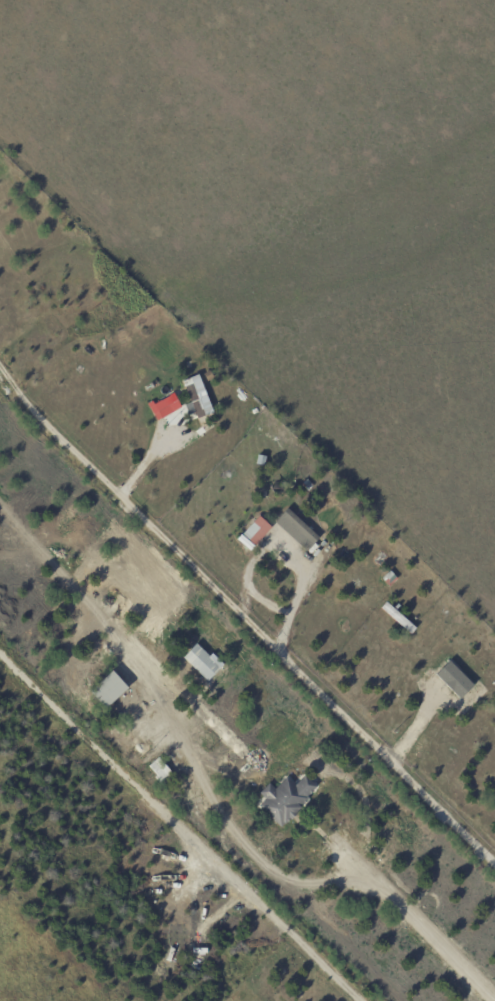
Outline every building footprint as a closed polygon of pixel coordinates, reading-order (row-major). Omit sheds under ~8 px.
[(210,370),(214,377),(208,381),(203,374),(210,370)] [(195,388),(206,416),(198,419),(195,412),(189,415),(185,405),(191,402),(183,382),(191,379),(195,388)] [(176,410),(162,418),(154,404),(168,396),(176,410)] [(269,453),(286,455),(285,461),(268,460),(269,453)] [(266,456),(264,468),(256,466),(258,454),(266,456)] [(282,481),(285,468),(293,470),(291,482),(282,481)] [(310,528),(320,538),(308,551),(291,536),(297,530),(281,515),(288,508),(310,528)] [(272,527),(255,545),(243,534),(260,515),(272,527)] [(338,549),(334,546),(340,539),(344,543),(338,549)] [(382,579),(390,571),(398,579),(390,587),(382,579)] [(72,625),(79,617),(84,621),(77,629),(72,625)] [(211,678),(208,682),(183,657),(197,643),(209,655),(212,652),(224,664),(211,678)] [(478,686),(454,661),(440,675),(464,699),(478,686)] [(120,679),(128,688),(104,708),(90,691),(113,671),(120,679)] [(76,672),(81,678),(75,683),(70,677),(76,672)] [(90,702),(95,698),(103,708),(98,712),(90,702)] [(109,729),(119,721),(127,731),(118,739),(109,729)] [(159,757),(175,776),(163,787),(154,777),(157,775),(149,766),(159,757)] [(307,777),(317,786),(306,797),(308,799),(295,813),(296,814),(291,819),(290,818),(285,824),(285,823),(281,827),(259,806),(266,798),(260,793),(269,783),(276,789),(287,777),(295,785),(305,775),(307,777)]
